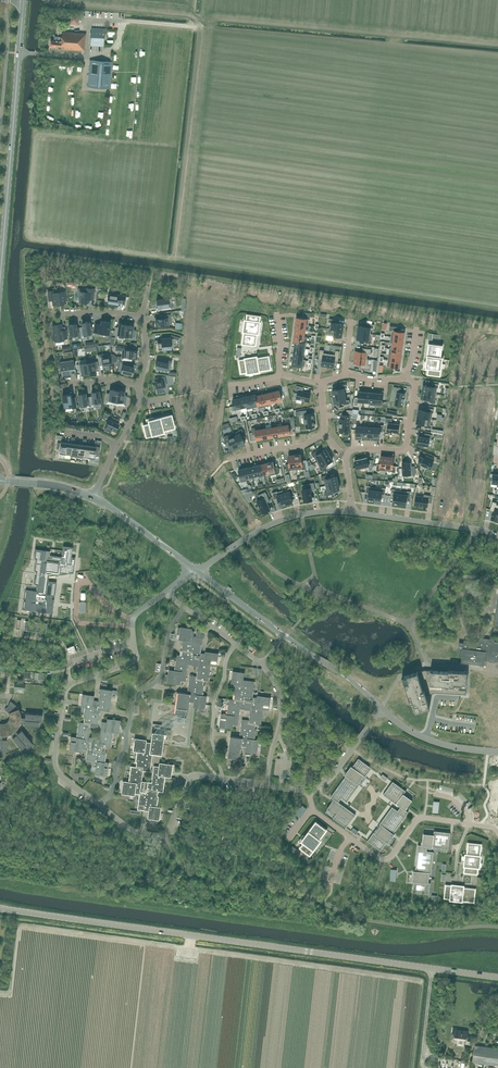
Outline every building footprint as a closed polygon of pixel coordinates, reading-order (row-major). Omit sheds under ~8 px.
[(77,24),(78,15),(64,14),(63,22),(77,24)] [(104,47),(105,29),(91,28),(91,32),(90,32),(90,46),(104,47)] [(84,51),(86,34),(62,32),(61,41),(50,40),(50,47),(60,48),(60,49),(84,51)] [(109,89),(111,62),(90,60),(88,87),(109,89)] [(79,302),(87,302),(87,303),(87,299),(93,300),(94,289),(82,288),(82,289),(78,289),(78,295),(80,295),(79,302)] [(48,291),(48,292),(49,300),(52,300),(53,305),(66,303),(64,291),(63,292),(62,291),(61,291),(59,291),(58,292),(53,293),(53,290),(48,291)] [(109,293),(109,294),(107,304),(117,306),(118,302),(124,303),(125,296),(109,293)] [(172,308),(171,298),(156,300),(157,307),(162,306),(162,310),(172,308)] [(157,326),(171,325),(170,314),(160,315),(160,319),(156,319),(157,326)] [(260,322),(260,316),(247,314),(246,320),(245,320),(243,332),(244,332),(242,344),(256,346),(257,334),(259,334),(260,322)] [(343,330),(343,324),(335,323),(335,319),(329,319),(328,322),(330,323),(330,328),(328,328),(343,330)] [(109,334),(110,322),(101,321),(101,324),(96,324),(94,332),(100,333),(109,334)] [(81,336),(81,337),(91,336),(89,322),(82,323),(83,327),(79,328),(80,334),(81,336)] [(53,325),(54,336),(53,336),(54,341),(55,341),(64,340),(63,339),(67,338),(66,330),(62,330),(61,324),(53,325)] [(80,334),(79,328),(76,328),(75,324),(68,325),(70,336),(80,334)] [(125,336),(126,325),(119,324),(118,338),(124,339),(125,336)] [(371,334),(371,328),(373,328),(374,324),(367,324),(367,327),(358,326),(358,332),(372,334),(371,334)] [(126,325),(125,336),(135,337),(135,330),(132,330),(133,326),(126,325)] [(342,337),(343,330),(328,328),(328,334),(327,334),(326,339),(333,340),(333,336),(342,337)] [(371,340),(372,334),(358,332),(357,339),(365,340),(365,343),(371,344),(372,340),(371,340)] [(157,343),(158,349),(172,348),(173,338),(178,340),(179,337),(171,334),(170,337),(161,338),(161,342),(157,343)] [(428,374),(440,375),(442,357),(441,357),(442,345),(429,344),(426,362),(429,362),(428,374)] [(371,354),(372,349),(362,348),(362,352),(355,351),(354,357),(369,359),(367,358),(368,353),(371,354)] [(121,359),(121,360),(125,360),(131,360),(131,357),(136,357),(136,350),(125,350),(122,349),(121,359)] [(324,350),(320,350),(318,359),(322,359),(321,366),(328,367),(329,354),(324,353),(324,350)] [(335,354),(329,354),(328,367),(334,367),(334,361),(338,362),(340,351),(335,350),(335,354)] [(108,353),(98,355),(98,358),(99,365),(100,365),(103,364),(103,369),(110,367),(109,357),(108,353)] [(271,369),(269,356),(257,358),(257,356),(245,358),(245,359),(239,360),(241,373),(247,372),(247,374),(259,372),(259,371),(271,369)] [(368,364),(369,359),(354,357),(354,363),(360,364),(359,368),(370,369),(371,365),(368,364)] [(86,359),(87,363),(88,370),(88,373),(95,372),(95,368),(98,368),(97,361),(94,362),(93,358),(86,359)] [(155,368),(169,371),(172,361),(162,359),(161,362),(157,361),(155,368)] [(62,377),(71,375),(70,369),(74,368),(73,360),(64,361),(62,361),(60,362),(62,377)] [(118,371),(124,372),(124,375),(128,376),(129,374),(132,374),(134,368),(129,366),(130,363),(121,361),(118,371)] [(88,370),(87,363),(77,364),(78,371),(81,370),(82,375),(88,373),(88,370)] [(156,385),(153,385),(154,390),(157,390),(157,393),(164,391),(163,387),(166,386),(164,377),(154,379),(155,382),(156,385)] [(423,385),(422,391),(436,394),(437,388),(438,388),(439,384),(432,383),(432,386),(423,385)] [(341,389),(332,390),(333,397),(346,394),(345,388),(347,388),(346,384),(340,385),(341,389)] [(298,390),(297,398),(308,401),(310,393),(302,391),(303,387),(297,386),(296,390),(298,390)] [(394,387),(393,392),(397,392),(395,401),(394,405),(403,406),(403,401),(404,401),(403,400),(404,399),(404,398),(405,393),(400,392),(401,388),(394,387)] [(105,403),(115,404),(116,401),(117,390),(111,389),(110,394),(107,393),(105,403)] [(115,404),(119,405),(125,406),(127,396),(123,395),(124,391),(117,390),(116,401),(115,404)] [(92,396),(89,397),(90,407),(101,405),(100,402),(98,391),(92,392),(92,396)] [(281,400),(279,391),(273,392),(276,403),(276,401),(281,400)] [(422,391),(421,398),(429,399),(429,402),(435,404),(436,400),(435,400),(436,394),(422,391)] [(273,392),(267,393),(270,405),(270,404),(276,403),(273,392)] [(90,407),(89,397),(86,397),(85,393),(78,394),(80,408),(90,407)] [(267,393),(262,395),(264,407),(270,405),(267,393)] [(64,407),(68,407),(72,406),(72,408),(76,407),(75,397),(71,398),(71,394),(62,395),(64,407)] [(259,408),(256,394),(250,396),(253,408),(258,406),(259,408)] [(264,407),(262,395),(256,396),(256,394),(259,408),(264,407)] [(346,394),(333,397),(334,403),(343,402),(343,405),(350,404),(349,400),(347,400),(346,394)] [(253,408),(250,396),(244,397),(247,409),(253,408)] [(247,409),(244,397),(238,398),(241,409),(246,408),(247,409)] [(241,409),(238,398),(233,400),(235,410),(241,409)] [(419,410),(417,416),(431,419),(433,413),(434,409),(428,408),(427,411),(419,410)] [(307,414),(307,410),(300,411),(300,415),(303,415),(304,423),(306,423),(306,428),(315,427),(313,413),(307,414)] [(146,437),(149,436),(164,432),(163,430),(175,428),(171,415),(154,419),(154,422),(143,425),(146,437)] [(348,432),(349,415),(342,415),(342,419),(340,419),(340,423),(339,423),(339,426),(340,426),(339,432),(348,432)] [(417,416),(416,423),(425,424),(424,427),(431,429),(431,425),(430,425),(431,419),(417,416)] [(117,423),(118,420),(112,417),(110,420),(109,419),(106,426),(109,427),(110,428),(116,431),(119,424),(117,423)] [(290,421),(282,423),(284,435),(290,434),(289,428),(292,428),(295,427),(294,417),(290,417),(290,421)] [(385,418),(385,423),(388,423),(387,431),(398,433),(399,424),(391,423),(392,418),(385,418)] [(374,425),(373,437),(379,437),(380,431),(383,431),(383,425),(374,425)] [(252,434),(256,434),(257,440),(262,439),(261,429),(256,430),(255,427),(251,428),(252,434)] [(239,431),(233,433),(239,446),(245,444),(242,436),(245,435),(242,429),(239,430),(239,431)] [(233,433),(228,436),(228,435),(223,437),(226,443),(230,441),(233,449),(239,446),(233,433)] [(419,436),(417,444),(428,446),(429,439),(431,439),(432,435),(425,433),(424,437),(419,436)] [(66,442),(61,442),(61,443),(57,442),(56,449),(60,449),(59,452),(65,453),(66,447),(66,442)] [(100,447),(93,446),(90,446),(88,458),(94,459),(95,454),(99,454),(100,447)] [(329,455),(326,449),(319,453),(317,450),(311,454),(313,457),(314,457),(317,462),(329,455)] [(302,463),(301,454),(295,455),(296,469),(302,469),(306,469),(305,462),(302,463)] [(296,469),(295,455),(288,456),(289,464),(286,464),(286,471),(290,471),(290,470),(296,469)] [(325,465),(333,460),(329,455),(317,462),(320,467),(319,467),(321,471),(327,467),(325,465)] [(377,464),(376,471),(380,471),(380,470),(386,471),(387,456),(381,456),(380,464),(377,464)] [(387,456),(386,471),(392,471),(392,472),(396,472),(396,466),(393,466),(394,457),(387,456)] [(421,456),(418,463),(422,465),(421,466),(426,468),(426,467),(430,468),(432,465),(434,459),(426,456),(425,458),(421,456)] [(361,459),(355,460),(357,468),(368,466),(369,470),(372,470),(373,460),(367,459),(367,457),(362,458),(361,459)] [(274,467),(273,462),(267,463),(270,475),(279,473),(278,467),(274,467)] [(270,475),(267,463),(261,464),(264,475),(269,474),(270,475)] [(411,466),(411,463),(402,463),(403,475),(411,475),(415,475),(415,466),(411,466)] [(247,480),(247,479),(252,478),(250,467),(244,468),(247,479),(247,480)] [(247,479),(244,468),(238,470),(241,482),(247,480),(247,479)] [(338,483),(337,476),(328,478),(328,475),(321,476),(322,480),(324,480),(325,486),(338,483)] [(307,488),(302,489),(305,501),(312,500),(310,491),(315,490),(314,483),(306,484),(307,488)] [(331,491),(340,489),(338,483),(325,486),(327,491),(325,492),(326,496),(332,494),(331,491)] [(366,486),(365,492),(369,492),(368,501),(374,502),(376,488),(370,487),(370,486),(366,486)] [(283,490),(283,491),(287,504),(293,502),(290,494),(294,493),(292,487),(288,488),(289,490),(283,492),(283,490)] [(376,488),(374,502),(380,503),(382,494),(385,495),(386,488),(382,488),(382,489),(376,488)] [(391,489),(391,495),(394,496),(393,504),(399,505),(401,491),(395,490),(391,489)] [(276,491),(272,493),(274,499),(278,498),(280,506),(287,504),(283,491),(277,492),(276,491)] [(401,491),(399,505),(406,506),(407,498),(410,498),(411,492),(407,491),(407,492),(401,491)] [(260,499),(257,501),(262,513),(270,510),(267,502),(270,501),(266,492),(258,495),(260,499)] [(416,496),(414,505),(427,507),(428,502),(432,503),(433,496),(424,495),(424,497),(416,496)] [(490,510),(493,511),(491,517),(497,519),(497,517),(497,505),(496,504),(497,502),(492,501),(490,510)] [(71,557),(73,547),(63,545),(61,557),(50,555),(50,551),(35,549),(34,558),(36,559),(34,571),(36,571),(35,585),(37,585),(36,591),(26,589),(25,598),(25,601),(24,601),(23,609),(34,611),(34,610),(37,611),(48,613),(48,612),(52,613),(54,599),(52,599),(52,595),(54,596),(56,582),(48,581),(49,576),(61,575),(60,572),(66,572),(66,574),(73,573),(75,558),(71,557)] [(203,616),(205,612),(199,608),(197,611),(203,616)] [(47,624),(30,621),(25,621),(24,630),(46,633),(47,624)] [(182,655),(177,655),(175,670),(174,675),(166,674),(165,681),(175,683),(175,681),(181,682),(181,680),(189,681),(187,693),(178,692),(176,692),(175,702),(177,703),(179,703),(178,708),(176,707),(176,708),(175,713),(188,715),(189,702),(194,703),(194,705),(198,706),(198,707),(204,708),(204,707),(205,701),(206,696),(203,695),(204,685),(203,685),(204,680),(209,681),(211,665),(212,660),(217,661),(218,654),(215,653),(211,653),(211,654),(206,653),(200,653),(203,638),(204,638),(205,631),(197,630),(196,636),(191,636),(192,630),(188,630),(188,629),(183,628),(181,628),(180,635),(184,635),(183,640),(183,641),(181,650),(183,651),(182,655)] [(495,641),(495,639),(479,637),(478,641),(464,640),(464,642),(459,642),(458,653),(462,654),(461,662),(484,665),(485,660),(489,660),(490,658),(496,659),(496,661),(497,662),(497,641),(495,641)] [(69,655),(76,652),(74,645),(66,648),(69,655)] [(449,670),(448,671),(425,670),(406,676),(406,675),(405,675),(405,676),(402,677),(409,700),(412,700),(415,711),(430,707),(426,695),(436,692),(455,693),(466,694),(467,671),(449,670)] [(255,681),(243,680),(244,675),(240,674),(240,673),(236,672),(233,672),(233,679),(236,679),(234,695),(235,695),(234,700),(229,699),(226,720),(221,719),(220,726),(227,727),(227,725),(233,726),(233,724),(241,726),(239,737),(230,736),(228,757),(240,759),(242,746),(246,747),(246,749),(250,750),(250,751),(257,752),(257,745),(254,745),(256,729),(255,729),(256,724),(261,725),(264,704),(269,705),(270,698),(263,697),(263,698),(253,697),(255,681)] [(107,721),(106,722),(98,721),(100,709),(109,711),(112,690),(100,688),(98,701),(93,700),(94,698),(89,697),(90,696),(83,695),(82,702),(85,702),(83,718),(84,718),(84,723),(78,722),(76,743),(71,742),(70,749),(77,750),(77,748),(87,750),(85,765),(96,767),(95,772),(100,773),(100,774),(106,775),(107,768),(104,768),(106,752),(105,752),(106,747),(111,748),(114,727),(118,728),(119,721),(113,720),(112,721),(107,721)] [(19,710),(18,709),(17,707),(16,706),(13,703),(11,702),(10,701),(7,708),(9,709),(8,711),(7,710),(5,709),(5,710),(6,710),(7,711),(9,713),(10,715),(10,717),(10,719),(9,721),(8,722),(6,723),(5,724),(4,724),(2,724),(0,724),(0,756),(5,756),(6,739),(2,739),(2,734),(5,734),(7,734),(8,733),(9,733),(13,737),(22,748),(25,745),(27,747),(27,748),(32,743),(21,730),(18,733),(15,729),(16,728),(18,724),(19,723),(24,724),(39,726),(39,721),(41,721),(42,721),(42,714),(25,713),(25,718),(20,717),(20,716),(20,713),(19,710)] [(159,766),(151,765),(152,753),(161,755),(164,734),(152,732),(150,745),(146,744),(146,742),(142,741),(142,740),(135,739),(134,746),(137,746),(135,762),(136,762),(136,767),(131,766),(129,782),(124,781),(123,784),(129,785),(129,787),(123,786),(122,793),(129,794),(129,792),(139,794),(137,809),(148,811),(147,817),(158,819),(159,812),(156,812),(158,796),(157,796),(158,791),(163,792),(166,771),(171,772),(171,765),(165,764),(164,765),(159,765),(159,766)] [(332,801),(327,809),(335,815),(333,818),(346,827),(347,827),(356,814),(338,802),(341,798),(347,802),(359,785),(358,784),(364,776),(365,777),(371,768),(372,768),(366,764),(364,762),(358,758),(352,767),(351,766),(347,771),(347,772),(344,775),(346,776),(331,797),(334,799),(332,801)] [(368,840),(367,841),(373,845),(375,846),(380,850),(386,842),(388,843),(392,837),(394,834),(393,833),(394,832),(408,812),(406,810),(405,810),(407,807),(412,800),(404,794),(406,791),(393,781),(392,782),(383,794),(400,807),(398,811),(392,807),(379,824),(381,825),(375,833),(374,832),(368,840)] [(302,805),(296,814),(300,817),(306,809),(307,809),(302,805)] [(310,855),(321,840),(320,839),(327,829),(316,821),(305,836),(307,838),(300,847),(310,855)] [(413,874),(412,881),(414,882),(413,892),(429,894),(430,883),(428,883),(430,873),(431,873),(434,852),(427,851),(427,846),(448,849),(450,832),(434,831),(434,834),(424,833),(423,833),(422,842),(422,844),(422,845),(421,845),(418,845),(415,871),(414,870),(413,870),(413,874)] [(480,856),(481,844),(468,843),(467,854),(465,854),(464,866),(465,867),(464,872),(467,873),(474,873),(477,874),(478,868),(480,868),(481,856),(480,856)] [(464,886),(452,884),(452,885),(446,885),(446,886),(444,898),(450,898),(450,900),(462,901),(474,902),(475,889),(464,887),(464,886)] [(453,1032),(452,1041),(466,1043),(466,1044),(470,1044),(470,1036),(467,1036),(468,1031),(456,1030),(456,1033),(453,1032)] [(472,1062),(497,1065),(497,1048),(475,1044),(472,1062)]
